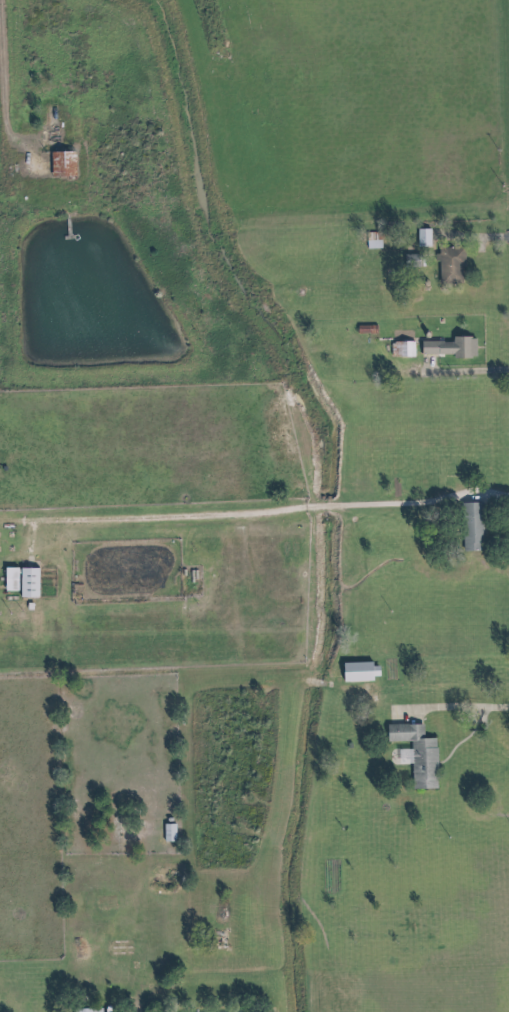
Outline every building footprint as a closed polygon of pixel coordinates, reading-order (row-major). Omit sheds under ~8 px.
[(59,106),(50,106),(50,137),(59,137),(59,106)] [(52,152),(52,178),(76,178),(76,152),(52,152)] [(413,229),(413,247),(427,247),(427,229),(413,229)] [(368,234),(368,250),(382,250),(382,234),(368,234)] [(436,249),(436,254),(429,254),(430,262),(434,262),(434,284),(460,284),(459,249),(436,249)] [(399,254),(399,267),(416,267),(416,254),(399,254)] [(352,325),(352,334),(370,334),(370,325),(352,325)] [(416,341),(416,354),(450,354),(450,359),(466,359),(466,335),(447,335),(447,340),(416,341)] [(396,342),(396,359),(415,359),(415,342),(396,342)] [(457,553),(475,553),(477,502),(456,502),(457,553)] [(25,567),(35,567),(35,598),(16,598),(16,567),(25,567)] [(336,664),(339,684),(370,680),(369,674),(376,674),(374,665),(368,666),(367,660),(336,664)] [(381,726),(382,742),(414,740),(413,724),(381,726)] [(405,741),(407,790),(434,789),(432,740),(414,740),(405,741)] [(159,824),(160,840),(171,841),(171,824),(159,824)] [(165,844),(176,844),(176,825),(165,825),(165,844)]
